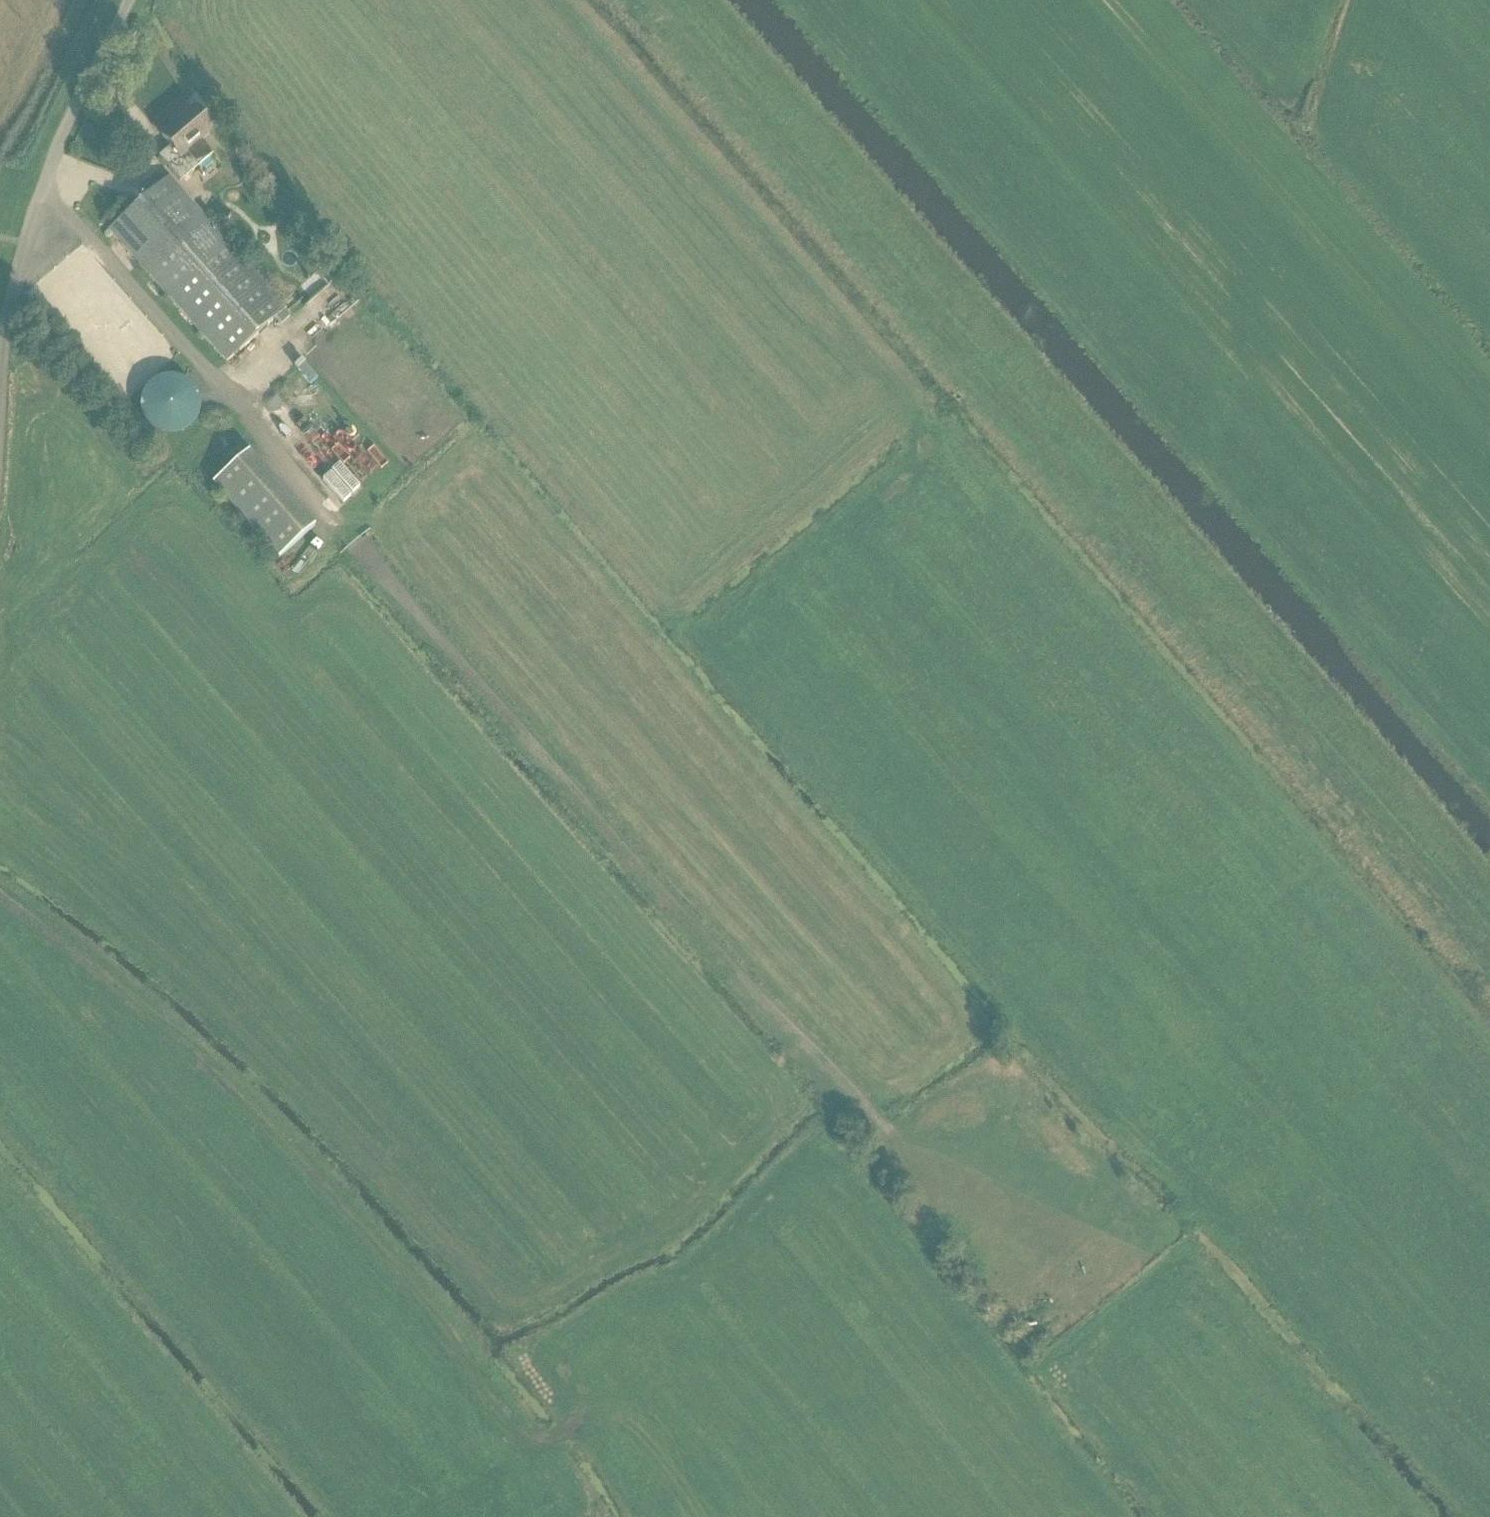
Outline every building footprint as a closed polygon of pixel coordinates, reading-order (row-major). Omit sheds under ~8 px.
[(180,182),(212,154),(201,141),(213,130),(194,108),(162,136),(170,145),(158,156),(180,182)] [(287,310),(169,176),(109,229),(168,295),(227,363),(287,310)] [(75,312),(76,312),(85,269),(59,264),(55,282),(60,283),(55,308),(66,310),(63,322),(72,324),(75,312)] [(328,280),(305,305),(316,315),(339,290),(328,280)] [(329,305),(314,313),(320,324),(335,315),(329,305)] [(194,432),(191,393),(151,396),(154,435),(194,432)] [(332,500),(348,486),(312,445),(296,459),(332,500)] [(315,526),(248,450),(211,483),(278,559),(315,526)]
